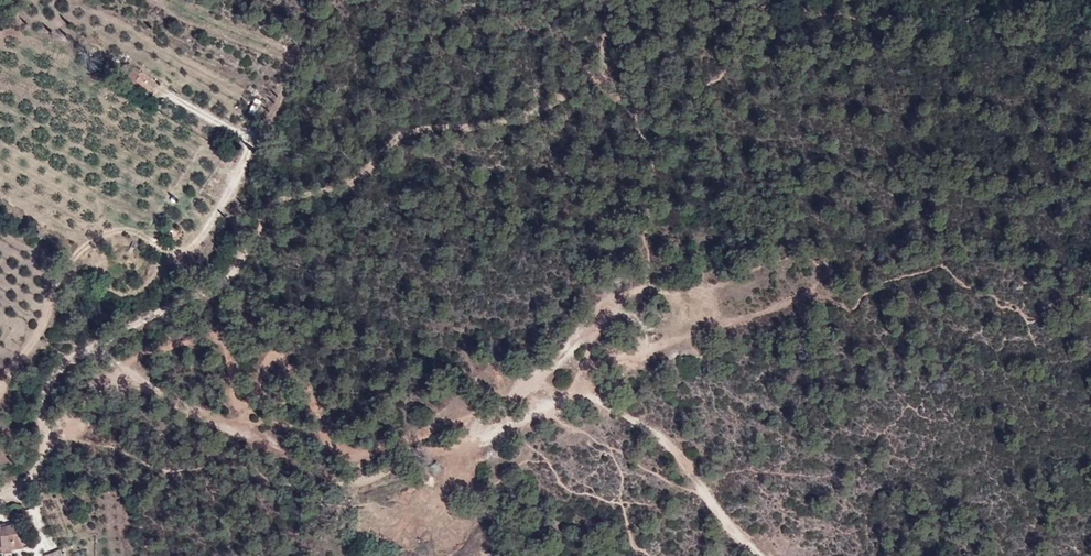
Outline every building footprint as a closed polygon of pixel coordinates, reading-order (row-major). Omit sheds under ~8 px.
[(136,64),(127,76),(151,93),(160,81),(136,64)] [(94,86),(99,88),(105,77),(101,75),(94,86)] [(600,279),(598,272),(578,280),(582,289),(588,287),(587,283),(600,279)] [(617,326),(614,315),(608,314),(602,317),(605,328),(617,326)] [(48,552),(49,555),(66,555),(64,548),(48,552)]
